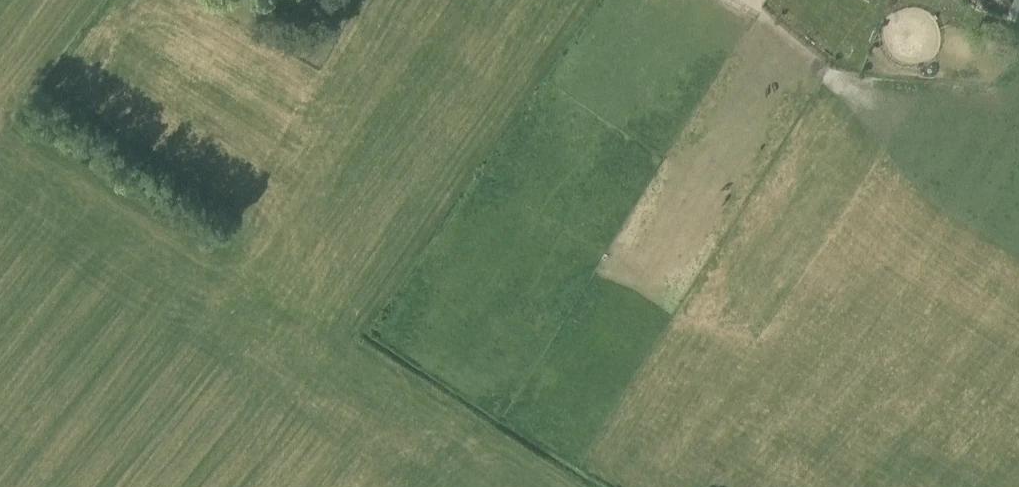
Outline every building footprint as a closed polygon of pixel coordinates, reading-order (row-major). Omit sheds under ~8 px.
[(1006,16),(1018,20),(1018,0),(1012,0),(1006,16)]
